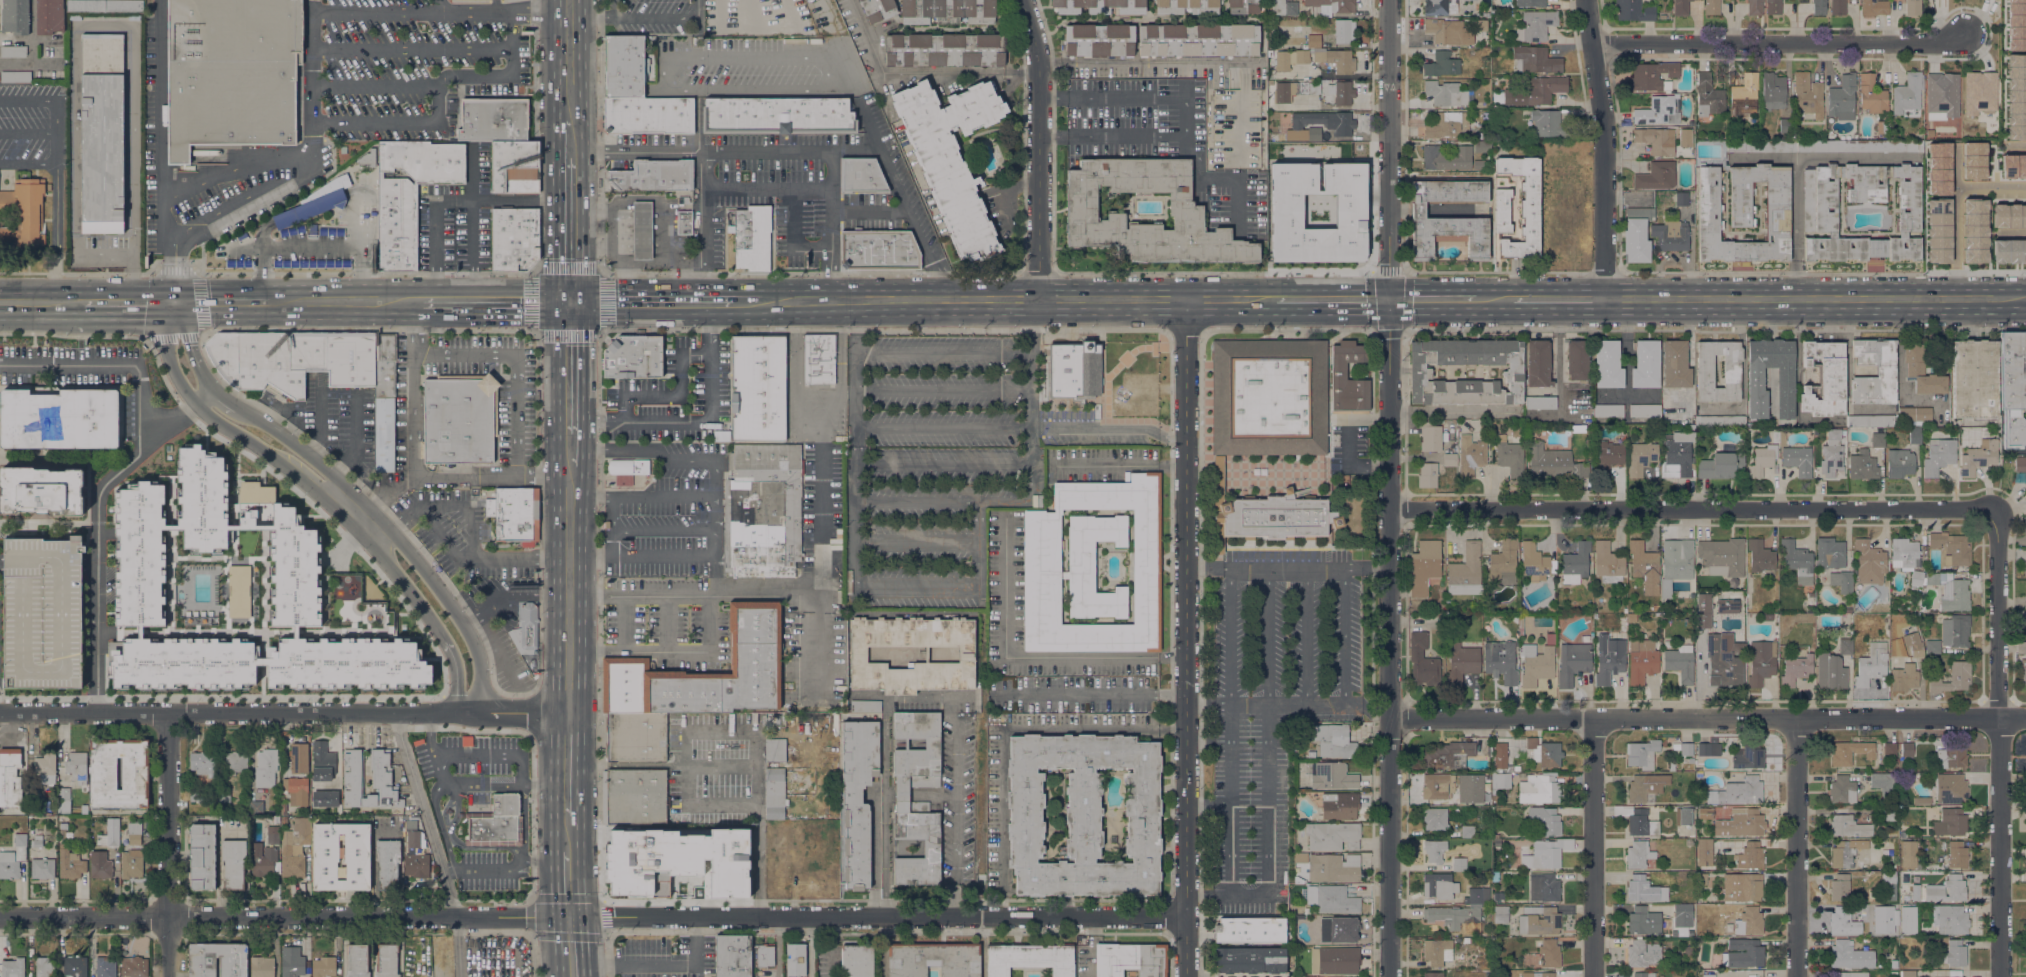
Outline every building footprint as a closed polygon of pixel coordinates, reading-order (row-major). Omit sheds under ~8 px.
[(2,8),(2,0),(28,0),(28,35),(13,35),(13,31),(5,31),(5,33),(1,33),(1,8),(2,8)] [(36,35),(36,0),(62,0),(62,8),(64,8),(64,33),(61,33),(61,32),(52,32),(52,35),(36,35)] [(67,12),(67,0),(105,0),(104,12),(67,12)] [(104,12),(105,0),(142,0),(142,13),(104,12)] [(167,165),(167,0),(303,0),(303,15),(304,15),(304,35),(302,35),(302,65),(296,65),(296,145),(281,145),(281,144),(190,144),(190,165),(192,165),(192,169),(182,169),(182,165),(167,165)] [(901,16),(900,0),(995,0),(995,17),(994,17),(994,23),(967,24),(967,17),(959,17),(959,24),(937,24),(937,17),(929,17),(929,24),(897,25),(891,16),(881,20),(870,25),(859,0),(893,0),(896,6),(894,7),(898,16),(901,16)] [(1051,7),(1051,0),(1145,0),(1145,14),(1117,14),(1117,7),(1110,7),(1110,14),(1087,14),(1087,7),(1080,7),(1080,14),(1056,14),(1056,7),(1051,7)] [(1156,14),(1156,0),(1219,0),(1219,14),(1190,14),(1190,8),(1183,8),(1183,14),(1156,14)] [(1228,7),(1228,0),(1259,0),(1259,14),(1229,14),(1229,7),(1228,7)] [(1271,15),(1271,0),(1285,0),(1285,1),(1297,2),(1297,15),(1271,15)] [(1304,6),(1304,0),(1355,0),(1355,12),(1330,12),(1330,4),(1319,4),(1319,6),(1304,6)] [(1420,2),(1420,0),(1461,0),(1461,14),(1448,15),(1424,15),(1423,2),(1420,2)] [(1615,11),(1615,0),(1640,0),(1640,12),(1643,12),(1643,6),(1655,6),(1655,21),(1638,21),(1638,20),(1617,20),(1617,11),(1615,11)] [(1674,15),(1674,0),(1693,0),(1693,1),(1688,1),(1688,16),(1674,15)] [(1704,14),(1705,0),(1720,0),(1719,15),(1704,14)] [(1748,15),(1747,0),(1762,0),(1762,15),(1748,15)] [(1765,2),(1765,0),(1781,0),(1781,14),(1766,14),(1766,13),(1767,13),(1767,2),(1765,2)] [(1812,2),(1812,0),(1826,0),(1826,2),(1825,2),(1825,15),(1813,15),(1813,2),(1812,2)] [(1831,12),(1831,0),(1845,0),(1845,15),(1830,15),(1830,12),(1831,12)] [(1876,0),(1888,0),(1888,15),(1884,15),(1884,14),(1878,14),(1878,15),(1876,15),(1861,15),(1861,0),(1876,0)] [(1906,15),(1905,0),(1920,0),(1920,4),(1923,4),(1923,14),(1920,14),(1920,15),(1906,15)] [(2007,49),(2008,0),(2025,0),(2025,50),(2007,49)] [(1523,28),(1525,28),(1525,21),(1522,21),(1522,11),(1555,11),(1558,11),(1558,26),(1546,26),(1546,35),(1547,35),(1547,41),(1545,41),(1525,42),(1525,40),(1523,40),(1523,28)] [(1473,29),(1473,44),(1438,44),(1433,44),(1433,33),(1424,33),(1424,18),(1437,19),(1437,24),(1441,24),(1441,21),(1450,21),(1463,21),(1463,28),(1473,29)] [(1355,38),(1350,38),(1351,43),(1335,43),(1335,35),(1334,35),(1334,33),(1332,33),(1332,28),(1335,28),(1335,20),(1351,19),(1351,21),(1355,21),(1355,38)] [(1487,20),(1487,31),(1475,31),(1475,20),(1487,20)] [(1139,56),(1139,48),(1133,48),(1133,56),(1065,56),(1065,26),(1071,26),(1071,25),(1094,25),(1094,26),(1105,26),(1105,25),(1128,24),(1128,26),(1134,26),(1134,42),(1138,42),(1138,26),(1145,26),(1145,24),(1157,24),(1157,26),(1162,26),(1162,24),(1184,24),(1184,26),(1195,26),(1195,24),(1219,24),(1219,25),(1230,25),(1230,24),(1252,24),(1252,25),(1258,25),(1258,56),(1139,56)] [(81,34),(122,34),(123,233),(82,233),(81,34)] [(885,66),(885,54),(884,54),(884,35),(891,35),(891,34),(902,34),(902,35),(908,35),(908,34),(930,34),(930,35),(941,35),(941,34),(964,34),(964,35),(976,35),(976,34),(998,34),(998,35),(1005,35),(1005,52),(1004,52),(1004,65),(885,66)] [(604,98),(604,35),(643,35),(643,98),(604,98)] [(1320,35),(1320,48),(1307,48),(1307,35),(1320,35)] [(1,57),(1,46),(26,46),(26,55),(25,57),(1,57)] [(1512,59),(1512,46),(1526,46),(1526,47),(1547,47),(1547,58),(1562,58),(1562,72),(1551,72),(1521,72),(1521,59),(1516,59),(1512,59)] [(1309,64),(1296,64),(1296,62),(1289,62),(1290,71),(1287,71),(1288,72),(1276,72),(1275,51),(1309,50),(1309,64)] [(1351,50),(1351,53),(1356,53),(1356,58),(1355,58),(1355,71),(1351,71),(1351,75),(1335,75),(1335,67),(1333,67),(1334,63),(1325,63),(1325,62),(1313,62),(1313,52),(1325,52),(1325,50),(1351,50)] [(1450,50),(1450,56),(1448,56),(1448,59),(1460,59),(1460,74),(1440,74),(1440,76),(1423,76),(1423,63),(1434,63),(1434,50),(1450,50)] [(2007,54),(2025,54),(2025,139),(2007,139),(2007,54)] [(1657,64),(1657,63),(1679,63),(1679,77),(1667,77),(1667,73),(1658,73),(1658,79),(1662,79),(1662,91),(1656,91),(1656,90),(1633,90),(1633,91),(1629,91),(1629,80),(1631,80),(1631,78),(1632,78),(1632,64),(1657,64)] [(1967,70),(1999,70),(2000,111),(1982,111),(1982,114),(1967,114),(1967,70)] [(31,71),(31,82),(0,82),(0,71),(31,71)] [(1893,87),(1893,86),(1906,86),(1906,71),(1920,71),(1920,117),(1902,117),(1902,114),(1893,114),(1893,87)] [(1712,90),(1724,90),(1724,105),(1725,105),(1725,113),(1707,113),(1707,116),(1697,117),(1697,105),(1697,93),(1696,93),(1696,85),(1697,85),(1697,83),(1696,83),(1695,81),(1697,81),(1697,72),(1710,72),(1710,84),(1712,84),(1712,90)] [(1743,86),(1743,72),(1758,72),(1758,75),(1758,89),(1756,89),(1756,113),(1740,113),(1740,115),(1729,114),(1729,108),(1730,108),(1730,86),(1743,86)] [(1785,106),(1782,108),(1770,108),(1770,111),(1762,111),(1762,98),(1760,98),(1760,76),(1762,76),(1762,72),(1773,72),(1773,74),(1776,74),(1776,77),(1785,77),(1785,106)] [(1809,90),(1811,90),(1811,82),(1823,82),(1823,120),(1814,120),(1813,113),(1803,113),(1803,109),(1795,109),(1795,93),(1794,93),(1794,72),(1809,72),(1809,90)] [(1929,72),(1960,72),(1959,116),(1949,116),(1949,119),(1928,119),(1929,72)] [(1874,90),(1887,90),(1887,106),(1888,106),(1888,113),(1869,113),(1869,108),(1860,108),(1860,93),(1859,93),(1859,73),(1874,73),(1874,90)] [(1841,88),(1841,74),(1855,74),(1855,91),(1854,91),(1854,120),(1837,120),(1837,116),(1827,116),(1827,110),(1828,110),(1828,88),(1841,88)] [(1548,78),(1548,77),(1565,77),(1565,76),(1567,76),(1567,92),(1550,92),(1550,105),(1535,105),(1503,105),(1503,103),(1493,103),(1492,92),(1503,92),(1503,89),(1526,89),(1526,76),(1535,76),(1535,78),(1548,78)] [(948,235),(951,234),(950,231),(947,232),(941,218),(943,217),(942,215),(941,215),(930,190),(932,190),(930,186),(928,187),(922,173),(924,172),(921,165),(919,166),(913,151),(915,150),(912,143),(909,144),(903,130),(905,129),(900,116),(898,117),(891,103),(894,102),(891,95),(907,88),(907,89),(917,85),(916,83),(925,78),(930,90),(932,89),(939,104),(936,105),(938,109),(950,104),(946,96),(954,93),(955,96),(967,90),(966,87),(981,81),(982,84),(988,81),(995,97),(998,95),(1001,103),(1004,102),(1008,111),(1003,114),(1003,116),(997,119),(998,121),(984,127),(983,125),(970,130),(971,133),(963,136),(958,125),(947,129),(949,135),(951,134),(958,148),(956,149),(961,161),(963,161),(971,180),(978,177),(980,182),(974,184),(977,190),(974,191),(977,199),(979,198),(985,212),(983,213),(987,221),(989,220),(995,235),(993,236),(997,244),(999,243),(1002,251),(979,261),(978,257),(969,261),(966,256),(959,259),(948,235)] [(1437,80),(1437,86),(1441,86),(1441,83),(1450,83),(1458,83),(1458,91),(1468,91),(1468,104),(1460,104),(1460,106),(1433,106),(1433,95),(1424,95),(1424,80),(1437,80)] [(1335,102),(1334,102),(1334,97),(1335,97),(1335,81),(1351,81),(1351,89),(1355,88),(1355,97),(1351,98),(1351,105),(1336,106),(1336,105),(1335,105),(1335,102)] [(1290,103),(1276,103),(1275,82),(1289,82),(1290,103)] [(1320,83),(1320,94),(1310,94),(1309,83),(1320,83)] [(1212,142),(1210,142),(1210,101),(1212,101),(1212,89),(1260,89),(1261,168),(1212,168),(1212,142)] [(1633,124),(1633,109),(1650,109),(1650,96),(1667,96),(1667,95),(1673,95),(1673,112),(1679,112),(1679,123),(1633,124)] [(491,141),(457,140),(457,128),(461,128),(461,121),(460,121),(460,117),(459,117),(459,113),(460,113),(460,97),(465,97),(465,96),(524,96),(524,97),(528,97),(528,101),(530,101),(530,123),(528,123),(528,141),(491,141)] [(643,99),(693,99),(693,134),(663,134),(663,133),(632,133),(632,134),(608,133),(604,130),(604,98),(643,98),(643,99)] [(705,133),(702,133),(702,106),(705,106),(705,98),(848,98),(848,112),(854,112),(854,119),(856,119),(856,133),(789,133),(789,134),(778,134),(778,133),(705,133)] [(1560,110),(1559,123),(1570,123),(1570,138),(1557,138),(1557,137),(1534,136),(1534,120),(1530,120),(1531,110),(1560,110)] [(1335,113),(1335,112),(1351,112),(1351,119),(1355,119),(1355,128),(1351,128),(1351,136),(1336,136),(1335,129),(1326,129),(1326,127),(1323,127),(1323,123),(1306,124),(1306,126),(1302,126),(1302,130),(1298,130),(1298,133),(1308,133),(1308,127),(1321,127),(1321,141),(1288,141),(1288,133),(1292,133),(1292,130),(1291,113),(1335,113)] [(1468,112),(1468,136),(1456,136),(1440,136),(1440,137),(1423,137),(1423,136),(1424,136),(1424,133),(1423,133),(1423,130),(1424,130),(1424,126),(1423,126),(1423,125),(1425,125),(1436,125),(1436,112),(1468,112)] [(1792,119),(1792,133),(1780,133),(1780,119),(1792,119)] [(1877,121),(1887,121),(1887,133),(1877,134),(1877,121)] [(1679,128),(1692,128),(1691,146),(1679,146),(1679,128)] [(1676,129),(1676,133),(1674,133),(1674,156),(1651,156),(1651,142),(1633,142),(1633,129),(1676,129)] [(382,272),(382,268),(379,268),(378,141),(430,141),(430,144),(465,144),(465,184),(417,184),(417,272),(382,272)] [(537,143),(537,193),(513,193),(513,196),(500,196),(500,193),(491,193),(491,141),(528,141),(537,143)] [(1489,143),(1475,141),(1473,150),(1488,153),(1489,143)] [(1965,143),(1985,143),(1985,179),(1964,179),(1965,143)] [(1930,144),(1950,144),(1949,196),(1929,195),(1930,144)] [(1423,145),(1440,145),(1440,154),(1457,154),(1457,146),(1472,146),(1472,155),(1471,155),(1471,169),(1424,169),(1424,161),(1423,161),(1423,145)] [(359,166),(357,159),(365,153),(369,153),(370,147),(376,147),(376,166),(359,166)] [(1998,179),(2025,179),(2025,152),(1999,152),(1998,179)] [(1539,259),(1515,259),(1515,257),(1498,257),(1498,239),(1507,239),(1507,242),(1523,242),(1523,236),(1520,236),(1520,227),(1523,227),(1523,218),(1520,218),(1520,200),(1523,200),(1523,191),(1520,191),(1520,182),(1523,182),(1523,176),(1509,176),(1509,173),(1494,173),(1495,159),(1497,159),(1497,157),(1511,157),(1510,159),(1522,159),(1522,157),(1536,157),(1536,158),(1539,158),(1539,259)] [(840,158),(875,158),(889,192),(840,192),(840,158)] [(1146,262),(1129,262),(1129,260),(1122,260),(1122,258),(1117,259),(1116,246),(1112,246),(1112,247),(1089,247),(1089,246),(1080,246),(1080,247),(1066,247),(1066,224),(1065,224),(1065,193),(1066,193),(1066,170),(1080,170),(1079,159),(1190,159),(1191,201),(1193,201),(1193,205),(1203,205),(1203,226),(1205,226),(1205,232),(1214,232),(1214,228),(1230,228),(1231,240),(1247,240),(1247,243),(1259,243),(1259,262),(1146,263),(1146,262)] [(1484,160),(1484,169),(1473,169),(1473,160),(1484,160)] [(607,170),(632,170),(632,161),(692,161),(692,190),(616,190),(607,182),(607,170)] [(1674,161),(1674,186),(1671,186),(1671,188),(1633,188),(1633,174),(1649,174),(1649,161),(1674,161)] [(1269,262),(1365,262),(1365,162),(1269,162),(1269,262)] [(1897,231),(1897,217),(1898,217),(1898,202),(1897,202),(1897,186),(1898,186),(1898,177),(1885,177),(1885,202),(1848,202),(1846,202),(1846,189),(1852,189),(1852,185),(1850,185),(1850,178),(1844,178),(1844,177),(1836,177),(1836,187),(1838,187),(1838,202),(1836,202),(1836,218),(1838,218),(1838,231),(1836,231),(1828,231),(1815,231),(1815,223),(1804,223),(1804,169),(1815,169),(1815,166),(1826,166),(1826,164),(1827,164),(1827,162),(1835,162),(1835,166),(1844,166),(1844,164),(1855,164),(1855,166),(1900,166),(1900,163),(1900,162),(1908,162),(1908,166),(1920,166),(1920,231),(1907,231),(1898,231),(1897,231)] [(1789,261),(1779,261),(1779,259),(1765,259),(1765,261),(1755,261),(1732,261),(1722,261),(1722,259),(1708,259),(1708,261),(1698,261),(1698,166),(1719,166),(1718,172),(1722,172),(1722,180),(1719,180),(1719,185),(1723,185),(1723,192),(1719,192),(1719,204),(1722,204),(1722,212),(1718,212),(1718,220),(1722,220),(1722,229),(1718,229),(1718,241),(1732,241),(1732,242),(1766,242),(1766,181),(1753,181),(1753,188),(1754,188),(1754,195),(1750,195),(1750,206),(1754,206),(1754,213),(1750,213),(1750,218),(1754,218),(1754,227),(1751,227),(1730,227),(1730,178),(1729,178),(1729,167),(1755,167),(1755,163),(1769,163),(1769,167),(1789,167),(1789,261)] [(336,177),(346,173),(351,185),(342,188),(301,204),(299,201),(336,177)] [(39,247),(0,247),(0,225),(20,225),(19,212),(0,213),(0,191),(14,191),(14,179),(44,179),(44,193),(46,193),(46,195),(41,195),(42,231),(45,231),(45,245),(39,245),(39,247)] [(1487,181),(1487,203),(1482,203),(1482,201),(1425,201),(1425,218),(1487,218),(1487,261),(1467,261),(1467,235),(1432,235),(1432,261),(1411,261),(1411,194),(1417,194),(1417,185),(1411,185),(1411,181),(1487,181)] [(278,231),(273,220),(272,216),(301,204),(342,188),(344,192),(346,199),(342,209),(334,206),(281,230),(278,231)] [(1494,189),(1511,189),(1511,195),(1508,195),(1508,224),(1511,224),(1511,233),(1494,233),(1494,189)] [(1688,206),(1676,206),(1676,192),(1688,192),(1688,206)] [(1966,201),(1987,200),(1988,263),(1966,263),(1966,201)] [(633,202),(651,201),(652,259),(633,259),(633,202)] [(1930,202),(1951,202),(1950,266),(1929,265),(1930,202)] [(1993,205),(2025,205),(2025,228),(1993,228),(1993,205)] [(491,272),(491,208),(500,208),(500,206),(512,206),(511,208),(537,208),(538,260),(527,271),(491,272)] [(770,206),(770,216),(771,216),(771,221),(771,232),(769,232),(769,271),(747,271),(747,268),(735,269),(734,264),(734,257),(735,257),(734,250),(734,232),(727,232),(727,226),(728,226),(728,224),(730,224),(730,226),(734,226),(734,210),(747,210),(747,206),(770,206)] [(1624,230),(1626,230),(1626,207),(1654,208),(1654,219),(1650,219),(1650,220),(1646,220),(1646,240),(1649,240),(1649,262),(1626,262),(1626,254),(1624,254),(1624,230)] [(677,211),(692,211),(692,234),(677,234),(677,211)] [(1663,221),(1664,221),(1664,211),(1677,211),(1677,221),(1679,221),(1679,222),(1687,222),(1687,226),(1688,226),(1688,250),(1657,250),(1657,236),(1649,236),(1649,225),(1663,225),(1663,221)] [(284,238),(281,230),(305,222),(307,230),(284,238)] [(322,226),(322,234),(345,236),(346,228),(322,226)] [(920,254),(920,270),(845,269),(840,265),(840,231),(910,231),(920,254)] [(1910,261),(1910,258),(1897,258),(1897,261),(1888,261),(1888,257),(1867,257),(1867,261),(1858,261),(1858,258),(1845,258),(1845,261),(1826,261),(1826,258),(1813,258),(1813,261),(1804,261),(1804,238),(1828,238),(1836,238),(1867,238),(1867,239),(1888,239),(1888,238),(1898,238),(1907,238),(1920,238),(1920,261),(1910,261)] [(1993,239),(2025,239),(2025,262),(1994,262),(1993,239)] [(230,265),(230,256),(257,257),(256,265),(230,265)] [(2021,417),(2025,422),(2025,446),(2014,446),(2014,449),(2003,448),(2003,409),(2001,409),(2001,353),(2000,353),(2000,331),(2025,331),(2025,333),(2025,408),(2021,412),(2021,417)] [(328,387),(328,371),(304,371),(304,400),(294,400),(294,399),(291,397),(290,398),(280,392),(281,391),(267,382),(263,390),(238,390),(230,384),(225,379),(219,371),(212,360),(206,345),(218,332),(375,332),(375,335),(375,387),(328,387)] [(375,335),(396,334),(396,362),(395,362),(395,365),(394,365),(394,373),(395,373),(395,375),(394,375),(394,382),(395,382),(395,385),(394,385),(394,392),(395,392),(395,398),(394,398),(394,472),(376,472),(375,387),(375,335)] [(804,334),(835,334),(835,384),(804,384),(804,334)] [(730,336),(784,335),(785,441),(731,441),(730,336)] [(607,344),(607,343),(608,342),(608,341),(609,340),(610,340),(611,340),(612,341),(618,336),(662,336),(662,377),(645,377),(645,379),(637,379),(637,377),(629,377),(629,378),(622,378),(622,377),(614,377),(614,379),(606,379),(606,378),(603,378),(603,370),(601,370),(601,358),(603,358),(603,350),(608,345),(607,344)] [(1794,419),(1777,419),(1777,367),(1763,367),(1763,390),(1767,390),(1767,418),(1748,418),(1748,341),(1759,341),(1759,339),(1769,339),(1769,341),(1772,341),(1772,339),(1781,339),(1781,341),(1794,341),(1794,419)] [(1048,343),(1081,343),(1081,340),(1093,340),(1093,342),(1100,342),(1100,395),(1095,395),(1095,399),(1084,399),(1084,404),(1079,404),(1079,401),(1072,401),(1072,397),(1049,397),(1048,343)] [(1326,340),(1326,454),(1227,455),(1212,455),(1212,340),(1326,340)] [(1331,345),(1339,345),(1339,340),(1354,340),(1354,345),(1369,345),(1369,362),(1346,362),(1346,380),(1369,380),(1369,413),(1331,413),(1331,411),(1331,345)] [(1511,403),(1511,404),(1503,404),(1503,403),(1430,404),(1420,404),(1410,404),(1410,342),(1419,342),(1419,340),(1467,340),(1467,341),(1474,341),(1474,340),(1517,340),(1517,342),(1523,342),(1523,347),(1522,347),(1522,373),(1523,373),(1523,381),(1522,381),(1522,403),(1511,403)] [(1527,340),(1548,340),(1548,342),(1550,342),(1550,381),(1553,381),(1553,386),(1548,386),(1548,387),(1527,387),(1527,340)] [(1588,380),(1587,380),(1587,383),(1579,383),(1579,381),(1573,381),(1573,380),(1569,380),(1569,374),(1567,374),(1567,342),(1569,342),(1569,340),(1588,340),(1588,380)] [(1595,340),(1619,340),(1619,368),(1623,368),(1623,387),(1595,387),(1595,340)] [(1659,387),(1631,387),(1631,368),(1635,368),(1635,340),(1659,340),(1659,387)] [(1663,340),(1686,340),(1686,368),(1691,368),(1691,387),(1663,387),(1663,340)] [(1895,403),(1850,404),(1850,379),(1851,379),(1851,377),(1877,377),(1877,364),(1856,365),(1856,356),(1852,356),(1852,340),(1896,340),(1896,344),(1895,344),(1895,403)] [(1915,393),(1915,377),(1907,377),(1907,362),(1904,362),(1904,340),(1914,341),(1914,344),(1923,344),(1923,362),(1924,362),(1924,376),(1927,376),(1927,374),(1935,374),(1935,376),(1947,376),(1947,393),(1915,393)] [(1997,418),(1953,418),(1953,345),(1952,345),(1952,341),(1964,341),(1964,340),(1971,340),(1971,341),(1978,341),(1978,340),(1985,340),(1985,341),(1997,341),(1997,418)] [(1697,401),(1697,341),(1740,342),(1740,348),(1742,348),(1742,361),(1739,361),(1739,401),(1697,401)] [(1844,414),(1831,414),(1831,416),(1811,416),(1811,412),(1800,412),(1800,394),(1803,394),(1802,385),(1809,385),(1809,386),(1818,386),(1818,366),(1803,366),(1802,341),(1813,341),(1813,343),(1844,343),(1844,414)] [(497,436),(493,436),(493,463),(423,463),(423,458),(420,458),(420,441),(424,441),(423,386),(422,386),(422,383),(424,383),(424,379),(437,379),(437,375),(485,375),(488,372),(500,385),(497,388),(497,436)] [(30,389),(30,394),(59,394),(59,389),(116,389),(119,391),(119,446),(116,449),(3,449),(0,446),(0,392),(3,389),(30,389)] [(1556,396),(1556,409),(1525,409),(1525,397),(1556,396)] [(1593,417),(1593,404),(1624,404),(1624,417),(1593,417)] [(1661,404),(1661,417),(1630,417),(1630,404),(1661,404)] [(1932,407),(1932,421),(1898,421),(1898,407),(1932,407)] [(1695,427),(1695,416),(1745,415),(1745,427),(1699,427),(1699,426),(1696,427),(1695,427)] [(1893,415),(1893,426),(1847,427),(1847,416),(1893,415)] [(1441,451),(1420,451),(1420,442),(1421,442),(1421,436),(1420,436),(1420,426),(1441,426),(1441,451)] [(1921,428),(1921,444),(1920,444),(1920,445),(1911,445),(1911,444),(1909,444),(1909,428),(1909,427),(1921,427),(1921,428)] [(1871,433),(1876,433),(1876,428),(1882,428),(1882,433),(1884,433),(1884,448),(1871,448),(1871,433)] [(1839,439),(1839,445),(1828,445),(1828,429),(1841,429),(1841,439),(1839,439)] [(1694,442),(1690,442),(1690,465),(1691,465),(1691,478),(1679,478),(1679,477),(1661,477),(1661,461),(1665,461),(1665,445),(1663,445),(1663,434),(1673,434),(1673,432),(1694,432),(1694,442)] [(1459,478),(1459,434),(1471,434),(1471,442),(1476,442),(1476,441),(1481,441),(1481,440),(1485,440),(1485,441),(1486,441),(1487,465),(1482,465),(1482,467),(1474,467),(1474,478),(1459,478)] [(1496,441),(1497,441),(1497,440),(1502,440),(1502,441),(1505,441),(1505,437),(1513,437),(1513,444),(1523,443),(1523,478),(1509,478),(1509,467),(1499,467),(1499,465),(1496,465),(1496,441)] [(1967,448),(1983,448),(1983,438),(1997,438),(1998,449),(1997,449),(1997,466),(1992,466),(1992,464),(1987,464),(1987,466),(1977,466),(1977,467),(1975,467),(1975,477),(1961,477),(1961,454),(1967,454),(1967,448)] [(1608,444),(1608,443),(1612,443),(1612,444),(1624,444),(1624,464),(1620,464),(1620,467),(1610,467),(1609,476),(1595,476),(1595,441),(1600,441),(1600,439),(1605,440),(1605,441),(1607,441),(1607,444),(1608,444)] [(1923,458),(1929,458),(1929,439),(1938,439),(1956,439),(1956,448),(1956,463),(1945,463),(1945,467),(1938,467),(1938,478),(1923,478),(1923,458)] [(1571,450),(1571,463),(1589,463),(1589,478),(1568,478),(1568,475),(1549,475),(1549,478),(1530,478),(1530,457),(1532,457),(1532,452),(1530,452),(1530,446),(1532,446),(1532,441),(1543,441),(1543,444),(1546,444),(1546,450),(1571,450)] [(1646,444),(1646,441),(1650,441),(1650,444),(1658,444),(1658,462),(1648,462),(1648,467),(1642,467),(1642,478),(1629,478),(1629,444),(1646,444)] [(138,638),(138,625),(116,625),(116,496),(120,496),(120,488),(138,488),(138,480),(150,480),(150,483),(164,483),(165,524),(178,524),(179,446),(194,447),(193,442),(201,442),(201,449),(205,448),(205,456),(224,456),(224,460),(227,460),(228,517),(227,524),(240,524),(240,516),(256,516),(256,524),(274,524),(273,501),(281,501),(280,506),(296,506),(296,524),(303,524),(303,528),(317,528),(317,542),(321,542),(321,550),(316,550),(317,564),(321,565),(320,572),(317,573),(317,585),(321,586),(321,594),(317,595),(316,601),(321,601),(321,608),(316,608),(317,616),(321,616),(321,626),(299,625),(299,638),(402,637),(402,641),(417,642),(416,660),(427,660),(427,665),(432,665),(432,683),(425,683),(426,687),(358,687),(268,687),(267,665),(255,665),(256,684),(249,684),(249,688),(113,687),(113,654),(123,654),(123,642),(130,642),(130,638),(138,638)] [(736,577),(736,578),(732,578),(732,567),(724,567),(724,561),(721,561),(721,558),(724,558),(724,479),(733,479),(733,470),(729,470),(729,450),(733,450),(733,444),(801,444),(801,459),(804,459),(804,474),(801,474),(801,553),(804,553),(804,556),(801,556),(801,561),(795,561),(795,577),(736,577)] [(1766,448),(1766,444),(1777,444),(1777,458),(1774,458),(1774,467),(1763,467),(1763,478),(1747,478),(1747,465),(1754,465),(1754,448),(1766,448)] [(1842,466),(1843,466),(1843,471),(1835,470),(1834,478),(1824,478),(1824,474),(1820,474),(1821,460),(1823,460),(1823,455),(1822,455),(1822,445),(1839,446),(1839,445),(1843,445),(1842,466)] [(1811,447),(1811,478),(1797,478),(1797,466),(1782,466),(1782,447),(1811,447)] [(1849,455),(1858,455),(1858,448),(1868,448),(1868,452),(1869,455),(1869,457),(1876,457),(1876,466),(1879,466),(1879,478),(1849,479),(1849,455)] [(1915,450),(1914,474),(1903,474),(1903,478),(1888,478),(1888,475),(1887,475),(1887,471),(1888,471),(1888,462),(1887,462),(1887,458),(1888,450),(1915,450)] [(1457,453),(1457,466),(1443,466),(1443,453),(1457,453)] [(1744,475),(1736,475),(1736,478),(1697,478),(1697,469),(1695,469),(1695,461),(1697,461),(1697,460),(1713,460),(1713,453),(1744,453),(1744,475)] [(1223,536),(1223,554),(1214,554),(1214,523),(1213,523),(1213,512),(1214,512),(1214,456),(1223,456),(1223,503),(1223,536)] [(2015,457),(2025,457),(2025,477),(2025,471),(2015,471),(2015,457)] [(649,459),(649,474),(632,474),(632,486),(616,486),(616,475),(611,475),(609,474),(608,471),(607,468),(608,465),(609,462),(611,460),(649,459)] [(1436,476),(1437,487),(1430,488),(1428,488),(1427,488),(1425,488),(1418,488),(1418,475),(1420,475),(1420,463),(1437,463),(1437,473),(1437,476),(1436,476)] [(0,469),(2,467),(33,467),(35,469),(48,469),(50,471),(65,471),(67,469),(81,469),(83,471),(83,486),(81,487),(81,495),(83,497),(83,514),(81,516),(50,516),(48,514),(37,514),(35,512),(17,512),(15,514),(2,514),(0,512),(0,497),(2,495),(2,488),(0,486),(0,469)] [(1144,652),(1144,651),(1024,651),(1024,510),(1045,510),(1045,512),(1054,512),(1054,509),(1053,509),(1053,507),(1051,507),(1051,497),(1053,497),(1053,483),(1130,483),(1130,473),(1144,473),(1144,472),(1160,472),(1160,652),(1144,652)] [(1297,536),(1293,536),(1293,539),(1266,539),(1266,536),(1254,536),(1254,540),(1244,540),(1244,536),(1223,536),(1223,503),(1229,501),(1230,506),(1231,506),(1231,499),(1244,499),(1244,496),(1254,496),(1254,499),(1266,499),(1266,496),(1283,496),(1283,495),(1285,494),(1283,488),(1290,486),(1292,493),(1294,499),(1297,499),(1305,499),(1305,495),(1314,495),(1314,499),(1327,499),(1327,512),(1336,512),(1336,517),(1341,515),(1342,519),(1343,526),(1333,529),(1332,523),(1327,523),(1327,536),(1314,536),(1314,540),(1304,540),(1304,536),(1297,536)] [(538,489),(539,541),(534,541),(534,547),(532,547),(532,548),(524,548),(524,547),(521,547),(521,546),(520,546),(520,542),(495,542),(495,516),(485,516),(485,499),(495,499),(495,496),(493,496),(493,493),(495,493),(495,489),(538,489)] [(1068,527),(1069,527),(1069,516),(1093,516),(1093,517),(1114,517),(1114,515),(1127,515),(1127,547),(1114,547),(1114,541),(1094,541),(1094,592),(1114,592),(1114,586),(1127,586),(1127,618),(1114,618),(1114,616),(1093,616),(1093,618),(1068,618),(1068,578),(1068,572),(1068,527)] [(1971,565),(1951,565),(1944,565),(1944,555),(1950,555),(1950,553),(1945,553),(1945,543),(1940,543),(1940,547),(1929,547),(1929,533),(1940,533),(1940,535),(1967,535),(1967,542),(1971,542),(1971,565)] [(4,538),(43,538),(43,541),(70,541),(70,536),(81,536),(81,546),(85,546),(85,552),(82,552),(82,688),(44,688),(44,689),(42,689),(4,689),(4,538)] [(1845,558),(1840,558),(1840,565),(1829,565),(1817,565),(1817,538),(1834,537),(1834,541),(1845,541),(1845,558)] [(1489,579),(1489,571),(1489,553),(1497,553),(1497,552),(1501,552),(1501,538),(1517,538),(1517,550),(1516,550),(1516,555),(1515,555),(1515,576),(1500,576),(1500,580),(1489,579)] [(1728,541),(1728,538),(1744,538),(1744,577),(1726,577),(1726,575),(1708,575),(1708,567),(1703,567),(1703,558),(1697,558),(1697,541),(1728,541)] [(1807,549),(1807,552),(1812,552),(1812,585),(1797,585),(1797,568),(1784,568),(1783,550),(1781,550),(1780,538),(1794,538),(1794,549),(1807,549)] [(1881,548),(1881,552),(1886,552),(1886,566),(1887,566),(1887,573),(1886,573),(1886,576),(1883,576),(1883,583),(1857,583),(1857,567),(1858,567),(1858,550),(1854,550),(1854,538),(1869,538),(1869,548),(1881,548)] [(1918,558),(1915,558),(1915,559),(1916,559),(1916,563),(1915,563),(1915,567),(1891,567),(1891,560),(1891,555),(1892,555),(1892,544),(1891,544),(1891,538),(1908,538),(1908,541),(1918,541),(1918,558)] [(1762,539),(1762,549),(1769,549),(1769,551),(1775,551),(1775,569),(1761,569),(1761,571),(1750,571),(1750,567),(1751,567),(1751,549),(1748,549),(1748,539),(1762,539)] [(1410,553),(1418,553),(1418,540),(1440,540),(1440,577),(1427,577),(1428,599),(1410,599),(1410,553)] [(1447,564),(1465,564),(1464,540),(1480,540),(1480,586),(1482,586),(1482,593),(1448,593),(1448,586),(1447,586),(1447,564)] [(1550,556),(1550,575),(1545,575),(1545,581),(1530,581),(1530,575),(1522,575),(1522,541),(1535,540),(1535,551),(1540,551),(1540,556),(1550,556)] [(1577,554),(1577,541),(1591,540),(1591,552),(1587,552),(1588,577),(1579,577),(1579,583),(1562,584),(1562,554),(1577,554)] [(1595,575),(1595,540),(1609,540),(1610,553),(1615,553),(1615,556),(1625,556),(1625,575),(1622,575),(1622,580),(1616,580),(1616,582),(1601,582),(1601,575),(1595,575)] [(1659,552),(1659,596),(1644,596),(1644,574),(1641,574),(1641,577),(1631,577),(1631,553),(1629,553),(1629,540),(1643,540),(1643,552),(1659,552)] [(1693,540),(1693,579),(1663,579),(1663,540),(1679,540),(1693,540)] [(1921,587),(1917,586),(1916,590),(1911,589),(1911,585),(1910,585),(1913,570),(1924,572),(1921,587)] [(1829,585),(1829,573),(1841,573),(1841,571),(1852,571),(1852,592),(1839,593),(1839,585),(1829,585)] [(1940,585),(1926,585),(1926,574),(1940,574),(1940,585)] [(1969,579),(1969,584),(1967,584),(1967,590),(1969,590),(1969,600),(1970,600),(1970,603),(1969,603),(1970,607),(1970,610),(1952,610),(1952,611),(1940,611),(1940,597),(1944,597),(1944,596),(1945,596),(1945,583),(1950,579),(1969,579)] [(1711,628),(1697,628),(1697,594),(1711,594),(1711,628)] [(1739,599),(1739,613),(1717,613),(1717,599),(1739,599)] [(522,650),(511,629),(521,627),(521,622),(519,622),(519,618),(521,618),(521,605),(526,601),(532,601),(537,605),(537,619),(539,619),(539,622),(537,622),(537,648),(534,650),(522,650)] [(605,713),(602,713),(602,658),(648,658),(648,671),(684,671),(684,674),(731,674),(731,632),(729,632),(729,601),(780,601),(780,643),(783,643),(783,646),(780,646),(780,709),(732,709),(732,712),(666,712),(666,714),(605,714),(605,713)] [(1970,615),(1970,626),(1969,626),(1969,636),(1967,636),(1967,641),(1969,641),(1969,647),(1949,647),(1949,645),(1942,645),(1942,619),(1950,619),(1950,615),(1970,615)] [(884,695),(884,689),(851,689),(850,619),(853,619),(853,617),(858,617),(858,619),(860,619),(860,617),(865,617),(865,619),(877,619),(877,617),(883,617),(883,620),(894,619),(894,617),(901,617),(901,619),(908,619),(908,617),(914,617),(914,619),(915,619),(915,617),(921,617),(921,619),(933,619),(933,617),(939,617),(939,619),(951,619),(951,617),(957,617),(957,620),(959,620),(959,617),(964,617),(964,620),(974,620),(974,689),(915,689),(915,695),(884,695)] [(1427,649),(1423,649),(1423,658),(1439,658),(1439,660),(1440,660),(1440,685),(1425,685),(1425,682),(1421,682),(1421,684),(1412,684),(1412,662),(1410,662),(1410,660),(1409,656),(1410,656),(1410,643),(1409,638),(1410,638),(1410,632),(1412,632),(1412,631),(1425,631),(1425,632),(1427,632),(1427,649)] [(1732,657),(1744,657),(1744,685),(1719,685),(1719,686),(1708,686),(1708,675),(1709,675),(1709,652),(1707,652),(1707,634),(1732,633),(1732,651),(1732,657)] [(1625,640),(1625,653),(1625,672),(1617,672),(1617,675),(1611,675),(1611,673),(1610,673),(1610,686),(1595,686),(1595,672),(1597,672),(1597,634),(1608,634),(1608,640),(1625,640)] [(1643,673),(1643,686),(1629,686),(1629,651),(1638,651),(1638,640),(1654,640),(1654,651),(1659,651),(1659,672),(1653,672),(1653,674),(1646,674),(1646,673),(1643,673)] [(1852,640),(1852,654),(1839,654),(1839,640),(1852,640)] [(1940,653),(1926,653),(1926,640),(1940,640),(1940,653)] [(1750,659),(1750,642),(1771,641),(1771,656),(1775,656),(1775,664),(1776,664),(1776,667),(1775,667),(1775,675),(1770,675),(1770,678),(1762,678),(1763,688),(1748,688),(1748,676),(1751,676),(1750,659)] [(1480,648),(1480,673),(1462,673),(1462,686),(1447,686),(1447,671),(1450,671),(1450,651),(1449,651),(1449,643),(1460,642),(1460,648),(1480,648)] [(1514,671),(1517,671),(1517,686),(1503,686),(1503,673),(1498,673),(1498,678),(1491,678),(1491,673),(1484,673),(1484,642),(1504,642),(1514,642),(1514,671)] [(1869,657),(1869,642),(1886,642),(1886,653),(1887,653),(1887,660),(1886,660),(1886,674),(1881,674),(1881,678),(1869,678),(1869,688),(1854,688),(1854,676),(1858,676),(1858,657),(1869,657)] [(1914,671),(1918,671),(1918,676),(1920,676),(1920,679),(1918,679),(1918,680),(1919,680),(1919,683),(1918,683),(1918,687),(1908,687),(1908,690),(1891,691),(1891,683),(1892,683),(1892,673),(1891,673),(1891,669),(1903,669),(1903,663),(1904,663),(1904,657),(1912,656),(1911,643),(1922,642),(1924,656),(1913,658),(1913,663),(1914,663),(1914,671)] [(2017,642),(2025,642),(2025,653),(2017,653),(2017,642)] [(1591,644),(1591,672),(1582,672),(1582,670),(1577,670),(1577,673),(1573,673),(1573,688),(1558,688),(1558,671),(1560,671),(1560,644),(1591,644)] [(1553,678),(1536,678),(1536,688),(1521,688),(1521,674),(1523,674),(1523,645),(1535,645),(1535,654),(1543,654),(1543,645),(1553,645),(1553,654),(1553,678)] [(1693,683),(1692,683),(1692,685),(1681,686),(1681,683),(1680,683),(1679,670),(1663,670),(1663,650),(1679,650),(1678,645),(1692,645),(1692,652),(1693,652),(1693,683)] [(1841,668),(1847,668),(1847,688),(1817,688),(1817,652),(1828,652),(1828,655),(1832,655),(1832,656),(1837,656),(1841,658),(1841,668)] [(1805,658),(1805,653),(1813,653),(1813,658),(1812,658),(1812,674),(1807,674),(1807,677),(1794,677),(1794,688),(1780,688),(1780,676),(1783,676),(1783,675),(1784,675),(1784,658),(1805,658)] [(1929,679),(1926,679),(1926,675),(1930,675),(1930,678),(1941,678),(1941,682),(1951,682),(1950,661),(1966,661),(1966,660),(1970,660),(1970,674),(1971,674),(1971,684),(1967,684),(1967,690),(1953,690),(1940,690),(1940,693),(1929,693),(1929,679)] [(881,700),(881,713),(851,712),(851,700),(881,700)] [(893,884),(893,858),(923,858),(923,839),(893,839),(893,813),(895,813),(895,776),(893,776),(893,749),(905,749),(905,739),(893,739),(893,712),(939,712),(940,787),(909,787),(909,802),(929,802),(929,813),(939,813),(940,884),(893,884)] [(666,714),(666,744),(667,744),(667,746),(666,746),(666,762),(607,762),(607,760),(605,760),(605,714),(666,714)] [(869,811),(870,889),(863,889),(863,891),(852,891),(852,889),(845,889),(845,882),(844,882),(844,866),(845,866),(845,856),(844,856),(844,838),(845,838),(845,828),(844,828),(844,809),(845,809),(845,804),(842,805),(842,721),(878,721),(879,776),(871,776),(871,785),(865,785),(865,788),(862,788),(862,804),(867,804),(869,806),(869,811)] [(1341,725),(1341,724),(1348,724),(1348,737),(1346,737),(1346,742),(1356,742),(1358,750),(1356,758),(1341,758),(1341,756),(1319,756),(1319,740),(1313,740),(1313,725),(1341,725)] [(1129,895),(1107,895),(1107,896),(1092,896),(1092,894),(1072,895),(1072,896),(1056,896),(1056,895),(1043,895),(1043,896),(1028,896),(1028,895),(1015,895),(1015,874),(1012,875),(1012,868),(1007,868),(1007,859),(1009,859),(1009,840),(1008,840),(1008,832),(1007,832),(1007,823),(1010,823),(1010,808),(1007,808),(1007,792),(1010,791),(1009,777),(1007,777),(1007,768),(1007,759),(1010,759),(1009,737),(1023,737),(1023,734),(1039,734),(1039,737),(1063,736),(1063,735),(1071,734),(1071,736),(1077,736),(1077,735),(1093,734),(1093,737),(1113,736),(1113,735),(1121,735),(1121,736),(1135,736),(1135,742),(1158,742),(1159,755),(1160,755),(1160,772),(1158,772),(1159,799),(1160,799),(1160,815),(1158,815),(1159,838),(1160,838),(1160,854),(1158,854),(1158,872),(1160,871),(1160,881),(1158,881),(1159,895),(1144,895),(1144,896),(1129,896),(1129,895)] [(462,736),(473,736),(473,746),(462,746),(462,736)] [(1539,743),(1560,743),(1560,767),(1539,767),(1532,767),(1532,748),(1526,748),(1526,737),(1537,738),(1537,745),(1539,745),(1539,743)] [(423,738),(424,742),(414,746),(413,741),(423,738)] [(765,739),(785,738),(785,762),(765,762),(765,739)] [(139,808),(139,807),(90,807),(90,805),(92,805),(92,803),(90,803),(90,750),(89,750),(89,739),(132,740),(132,739),(140,739),(140,740),(142,740),(142,739),(146,739),(146,740),(149,740),(148,808),(139,808)] [(313,740),(327,740),(327,752),(336,752),(336,774),(332,774),(331,781),(313,781),(313,740)] [(1653,770),(1641,771),(1641,766),(1627,766),(1627,757),(1627,754),(1626,754),(1626,743),(1650,743),(1649,740),(1660,740),(1660,751),(1653,751),(1653,770)] [(1475,756),(1465,756),(1465,768),(1448,768),(1448,766),(1442,766),(1442,765),(1438,765),(1438,766),(1432,766),(1432,768),(1422,768),(1423,750),(1431,750),(1431,747),(1441,747),(1441,746),(1442,746),(1443,745),(1448,745),(1448,742),(1475,742),(1475,756)] [(1763,768),(1732,768),(1732,757),(1733,757),(1733,750),(1743,750),(1743,742),(1759,742),(1759,749),(1763,749),(1763,768)] [(1874,742),(1874,752),(1875,752),(1875,760),(1869,760),(1869,759),(1865,759),(1865,753),(1851,753),(1851,766),(1831,766),(1831,754),(1834,754),(1834,743),(1874,742)] [(1494,743),(1506,743),(1506,768),(1501,767),(1501,772),(1492,772),(1492,766),(1494,766),(1494,743)] [(1693,756),(1680,756),(1680,743),(1692,743),(1693,756)] [(1720,743),(1720,756),(1697,756),(1697,743),(1720,743)] [(1896,756),(1884,756),(1884,743),(1896,743),(1896,756)] [(1913,743),(1913,756),(1901,756),(1901,743),(1913,743)] [(1965,755),(1967,755),(1967,757),(1966,757),(1966,767),(1947,767),(1947,768),(1940,768),(1940,764),(1936,764),(1936,749),(1946,749),(1946,743),(1962,743),(1962,747),(1965,747),(1965,748),(1965,755)] [(307,773),(291,773),(291,769),(290,769),(290,767),(291,767),(291,764),(290,764),(290,761),(291,761),(291,759),(290,759),(290,756),(291,756),(291,744),(308,744),(307,773)] [(22,807),(0,807),(0,749),(21,749),(21,764),(22,764),(22,769),(17,769),(17,776),(21,776),(21,789),(22,789),(22,807)] [(257,751),(262,751),(262,749),(277,749),(277,772),(274,772),(274,787),(255,787),(255,767),(257,767),(257,751)] [(343,750),(362,749),(362,798),(366,798),(366,795),(378,795),(378,789),(372,789),(372,770),(370,770),(370,749),(390,749),(390,754),(389,754),(389,764),(390,764),(390,768),(391,768),(391,786),(397,786),(397,799),(404,799),(404,807),(344,807),(343,750)] [(216,774),(196,774),(196,770),(192,770),(192,771),(190,771),(190,770),(189,770),(189,768),(190,768),(190,762),(189,762),(189,757),(190,757),(190,753),(192,753),(192,751),(195,751),(195,753),(201,753),(201,752),(204,752),(204,753),(209,753),(209,756),(216,756),(216,774)] [(69,761),(69,753),(86,752),(86,780),(86,785),(82,785),(82,780),(71,780),(71,773),(64,773),(64,767),(63,766),(63,763),(65,761),(69,761)] [(225,753),(232,753),(232,752),(236,752),(236,753),(247,753),(247,772),(236,772),(236,775),(230,775),(230,772),(225,772),(225,753)] [(34,784),(34,758),(43,758),(43,753),(55,753),(55,784),(34,784)] [(1344,763),(1346,765),(1346,772),(1345,772),(1345,775),(1358,775),(1358,789),(1311,788),(1311,775),(1315,775),(1315,763),(1344,763)] [(765,768),(784,768),(784,819),(765,819),(765,768)] [(666,769),(666,824),(607,824),(607,822),(602,822),(602,771),(607,771),(607,769),(666,769)] [(1895,773),(1895,799),(1882,799),(1882,791),(1881,791),(1881,788),(1870,788),(1870,773),(1895,773)] [(1449,774),(1449,775),(1458,775),(1459,785),(1449,785),(1449,793),(1448,793),(1448,799),(1445,799),(1445,800),(1442,800),(1442,799),(1427,799),(1427,798),(1422,798),(1422,787),(1424,787),(1424,784),(1423,784),(1423,782),(1422,782),(1422,776),(1423,776),(1423,774),(1449,774)] [(1492,789),(1492,774),(1510,774),(1511,788),(1492,789)] [(1541,803),(1541,804),(1534,804),(1534,803),(1518,803),(1518,782),(1527,782),(1527,775),(1541,775),(1541,774),(1556,774),(1556,776),(1554,776),(1554,782),(1559,782),(1559,790),(1560,790),(1560,795),(1559,795),(1559,802),(1541,803)] [(1762,803),(1745,803),(1723,803),(1723,804),(1706,804),(1706,791),(1725,791),(1725,783),(1744,783),(1744,774),(1758,775),(1758,781),(1762,781),(1762,803)] [(1963,774),(1963,781),(1967,781),(1967,787),(1968,787),(1968,803),(1936,804),(1936,800),(1935,800),(1935,778),(1936,778),(1936,774),(1963,774)] [(1643,803),(1643,804),(1641,804),(1641,803),(1628,803),(1628,788),(1629,788),(1629,782),(1632,782),(1632,775),(1670,775),(1670,785),(1662,785),(1662,794),(1657,794),(1657,795),(1654,795),(1654,792),(1649,792),(1646,792),(1646,803),(1643,803)] [(1856,803),(1830,803),(1830,800),(1829,795),(1827,795),(1827,789),(1829,789),(1829,784),(1830,784),(1830,781),(1835,781),(1835,775),(1848,775),(1848,781),(1856,781),(1856,803)] [(308,806),(289,806),(289,794),(282,794),(282,779),(288,779),(288,778),(295,778),(301,778),(307,778),(308,778),(308,806)] [(70,812),(57,812),(57,787),(70,787),(70,812)] [(1470,805),(1457,805),(1457,787),(1470,787),(1470,805)] [(190,802),(190,789),(203,789),(203,802),(190,802)] [(230,803),(218,803),(218,790),(230,789),(230,803)] [(312,807),(312,791),(338,791),(339,807),(312,807)] [(522,845),(465,845),(465,840),(468,840),(468,839),(465,839),(465,835),(468,835),(468,818),(465,818),(465,813),(492,813),(492,794),(519,793),(519,816),(522,816),(522,845)] [(1322,820),(1322,800),(1325,799),(1325,794),(1337,794),(1337,793),(1358,793),(1358,811),(1356,811),(1356,820),(1322,820)] [(263,801),(263,815),(249,815),(249,801),(263,801)] [(1632,806),(1632,809),(1648,808),(1648,815),(1646,815),(1646,821),(1648,821),(1659,821),(1659,838),(1648,838),(1648,835),(1632,835),(1628,835),(1628,816),(1613,816),(1613,807),(1632,806)] [(1896,807),(1896,821),(1883,821),(1883,807),(1896,807)] [(1447,824),(1448,824),(1448,827),(1447,827),(1447,830),(1428,830),(1425,830),(1425,821),(1423,821),(1423,808),(1447,808),(1447,824)] [(1561,835),(1547,835),(1547,837),(1543,837),(1543,835),(1542,835),(1542,827),(1528,827),(1528,808),(1543,808),(1555,808),(1555,815),(1559,815),(1559,821),(1561,821),(1561,835)] [(1691,825),(1676,825),(1676,808),(1679,808),(1692,808),(1691,825)] [(1698,820),(1698,808),(1713,808),(1713,819),(1698,820)] [(1714,836),(1714,820),(1732,820),(1732,815),(1730,815),(1730,808),(1758,808),(1758,815),(1763,815),(1763,821),(1766,821),(1766,829),(1763,829),(1763,835),(1746,835),(1746,836),(1714,836)] [(1962,808),(1962,815),(1966,815),(1966,831),(1964,831),(1964,835),(1931,835),(1931,821),(1939,821),(1940,821),(1941,808),(1962,808)] [(1872,824),(1872,835),(1848,835),(1830,835),(1830,821),(1832,821),(1832,815),(1848,815),(1848,814),(1852,814),(1852,820),(1855,820),(1855,824),(1872,824)] [(124,821),(124,827),(119,827),(119,846),(107,846),(107,845),(96,845),(96,835),(107,835),(107,829),(106,829),(106,826),(107,826),(107,818),(119,818),(119,821),(124,821)] [(305,855),(305,874),(304,874),(304,878),(295,878),(295,877),(281,877),(281,831),(293,831),(293,824),(294,824),(294,821),(293,821),(293,818),(294,818),(310,818),(310,844),(302,845),(302,852),(303,855),(305,855)] [(129,845),(129,834),(126,834),(126,831),(127,831),(127,823),(130,823),(130,821),(139,821),(139,823),(141,823),(141,845),(129,845)] [(203,822),(203,824),(215,824),(215,834),(214,834),(214,838),(215,838),(215,845),(214,845),(214,849),(215,849),(215,851),(214,851),(214,854),(215,854),(215,861),(214,861),(214,864),(215,864),(215,867),(214,867),(214,870),(215,870),(215,877),(214,877),(214,880),(215,880),(215,890),(212,890),(212,889),(208,889),(208,890),(193,890),(190,888),(190,860),(191,860),(191,855),(190,855),(190,826),(194,822),(203,822)] [(59,823),(67,823),(67,831),(65,831),(65,839),(59,839),(59,823)] [(1308,851),(1308,835),(1305,835),(1305,824),(1360,823),(1360,839),(1359,839),(1359,850),(1346,850),(1346,841),(1341,841),(1341,851),(1308,851)] [(369,824),(369,890),(368,890),(368,892),(361,892),(361,889),(341,889),(330,889),(330,891),(324,891),(324,889),(321,889),(321,891),(316,891),(314,891),(314,889),(313,889),(313,824),(369,824)] [(742,826),(753,825),(753,834),(742,835),(742,826)] [(267,826),(279,826),(279,845),(273,845),(273,847),(277,847),(277,859),(274,859),(273,878),(263,878),(263,877),(251,877),(251,857),(250,857),(250,843),(262,843),(262,856),(264,856),(264,847),(269,847),(269,845),(267,845),(267,826)] [(1474,826),(1474,838),(1461,838),(1461,826),(1474,826)] [(767,827),(779,827),(779,838),(767,838),(767,827)] [(407,831),(421,831),(424,833),(424,839),(425,840),(425,848),(407,848),(407,831)] [(19,879),(0,879),(0,852),(15,852),(15,847),(14,847),(14,834),(26,834),(26,846),(26,861),(19,861),(19,869),(20,869),(20,871),(19,871),(19,872),(20,872),(20,877),(19,877),(19,879)] [(34,835),(42,835),(42,847),(41,847),(41,849),(39,849),(39,847),(31,847),(30,840),(34,840),(34,835)] [(786,880),(765,880),(765,858),(774,859),(774,856),(784,856),(784,853),(786,853),(786,835),(793,835),(793,839),(801,839),(801,844),(802,844),(802,858),(800,858),(800,860),(787,860),(786,880)] [(1521,868),(1521,855),(1533,855),(1533,841),(1543,841),(1556,841),(1556,839),(1574,839),(1574,849),(1560,849),(1560,868),(1542,868),(1537,868),(1537,869),(1533,869),(1533,868),(1531,868),(1521,868)] [(1712,862),(1697,862),(1697,839),(1712,839),(1712,862)] [(244,890),(223,891),(223,880),(224,880),(224,861),(222,861),(222,859),(221,859),(221,858),(222,858),(221,841),(246,840),(246,860),(244,862),(244,890)] [(378,860),(376,860),(376,841),(400,840),(400,863),(398,863),(398,871),(397,871),(397,880),(398,880),(398,889),(397,889),(397,890),(377,891),(377,881),(379,881),(378,860)] [(1446,841),(1446,850),(1443,850),(1443,853),(1441,853),(1441,859),(1443,859),(1443,862),(1441,862),(1441,865),(1434,865),(1434,863),(1427,863),(1427,854),(1425,854),(1425,850),(1423,850),(1423,841),(1446,841)] [(1627,861),(1625,861),(1625,855),(1627,855),(1627,847),(1632,847),(1632,841),(1648,841),(1648,846),(1648,851),(1655,851),(1655,859),(1645,859),(1645,864),(1646,864),(1646,867),(1645,867),(1645,869),(1627,869),(1627,861)] [(1764,865),(1764,868),(1757,868),(1757,869),(1753,869),(1753,868),(1750,868),(1750,870),(1748,870),(1748,868),(1736,868),(1737,858),(1733,858),(1733,854),(1737,854),(1742,854),(1742,847),(1745,847),(1745,841),(1759,841),(1759,847),(1762,848),(1762,849),(1763,849),(1763,853),(1762,853),(1762,854),(1763,854),(1763,856),(1765,856),(1765,863),(1763,863),(1763,865),(1764,865)] [(1868,841),(1868,848),(1866,848),(1866,852),(1865,852),(1865,860),(1852,860),(1852,865),(1849,865),(1849,868),(1831,868),(1831,848),(1835,848),(1835,841),(1850,841),(1868,841)] [(1916,868),(1901,868),(1901,841),(1916,841),(1916,868)] [(1949,867),(1948,867),(1948,864),(1949,864),(1949,841),(1961,841),(1961,848),(1967,848),(1967,856),(1968,856),(1968,860),(1967,860),(1967,868),(1949,868),(1949,867)] [(59,878),(59,844),(65,844),(65,849),(68,848),(68,853),(79,853),(79,861),(86,861),(86,873),(80,873),(80,878),(75,878),(74,879),(70,879),(69,878),(59,878)] [(660,848),(697,847),(697,850),(727,850),(727,871),(696,872),(696,874),(683,874),(684,877),(673,877),(673,875),(671,875),(671,874),(660,874),(660,848)] [(121,852),(129,852),(129,849),(142,849),(142,859),(146,859),(146,864),(143,864),(143,874),(142,874),(142,877),(129,877),(129,879),(121,879),(121,852)] [(90,852),(106,852),(106,853),(107,853),(107,855),(106,855),(106,858),(107,858),(107,861),(112,861),(112,867),(113,872),(112,872),(112,878),(104,878),(104,879),(101,879),(101,878),(90,878),(90,852)] [(429,854),(429,878),(419,878),(419,880),(416,880),(416,879),(405,879),(404,854),(429,854)] [(1339,882),(1339,881),(1308,881),(1308,869),(1309,869),(1309,854),(1315,854),(1315,855),(1341,855),(1341,862),(1345,862),(1345,854),(1359,854),(1359,881),(1339,882)] [(31,878),(31,859),(42,859),(42,858),(46,858),(46,859),(54,859),(54,878),(47,878),(46,880),(40,880),(38,878),(31,878)] [(1466,871),(1452,871),(1452,858),(1466,858),(1466,871)] [(1895,900),(1884,900),(1884,884),(1882,884),(1882,872),(1895,872),(1895,900)] [(1529,874),(1554,873),(1554,880),(1559,880),(1559,887),(1560,887),(1560,894),(1559,894),(1559,901),(1541,901),(1530,901),(1529,874)] [(1925,900),(1908,901),(1908,899),(1900,900),(1899,885),(1926,884),(1926,885),(1944,884),(1944,880),(1947,879),(1947,874),(1961,873),(1961,880),(1964,880),(1964,886),(1965,886),(1965,897),(1966,897),(1966,900),(1925,901),(1925,900)] [(1451,874),(1451,882),(1454,882),(1458,882),(1458,892),(1452,892),(1452,894),(1453,894),(1453,899),(1436,899),(1436,897),(1423,897),(1423,874),(1451,874)] [(1627,901),(1627,887),(1628,887),(1628,880),(1631,880),(1631,874),(1645,874),(1648,874),(1648,876),(1645,876),(1645,880),(1648,880),(1648,886),(1659,886),(1659,887),(1668,887),(1668,900),(1659,900),(1659,901),(1627,901)] [(1762,897),(1760,897),(1760,900),(1724,901),(1724,874),(1762,874),(1762,880),(1762,897)] [(1849,900),(1831,901),(1831,892),(1830,892),(1829,880),(1836,880),(1835,874),(1849,874),(1849,900)] [(1317,912),(1317,904),(1306,904),(1306,886),(1346,885),(1346,897),(1360,897),(1360,912),(1317,912)] [(1469,904),(1469,903),(1463,903),(1463,897),(1469,897),(1468,888),(1489,888),(1489,904),(1481,904),(1481,905),(1469,905),(1469,904)] [(1493,892),(1505,892),(1505,900),(1493,900),(1493,892)] [(1481,905),(1481,907),(1480,907),(1480,925),(1462,925),(1462,922),(1459,922),(1459,930),(1447,931),(1447,925),(1443,925),(1443,920),(1434,920),(1434,922),(1426,922),(1426,919),(1422,919),(1422,909),(1426,909),(1426,908),(1451,907),(1451,906),(1459,906),(1459,907),(1469,907),(1469,905),(1481,905)] [(1661,934),(1646,934),(1646,933),(1628,933),(1628,931),(1627,931),(1627,927),(1628,927),(1628,925),(1627,925),(1627,921),(1628,921),(1628,913),(1634,913),(1634,906),(1646,905),(1646,913),(1660,913),(1661,934)] [(1691,905),(1691,917),(1678,917),(1678,919),(1674,919),(1674,905),(1691,905)] [(1893,906),(1873,905),(1873,933),(1893,933),(1893,906)] [(1937,934),(1937,926),(1931,926),(1932,905),(1962,906),(1962,912),(1967,912),(1967,919),(1969,919),(1969,927),(1967,927),(1967,934),(1937,934)] [(1508,906),(1508,923),(1493,923),(1493,906),(1508,906)] [(1734,934),(1734,920),(1740,920),(1740,913),(1745,913),(1745,906),(1758,906),(1758,912),(1761,912),(1761,919),(1762,919),(1762,934),(1734,934)] [(1850,919),(1850,921),(1856,921),(1856,916),(1864,916),(1864,929),(1866,929),(1866,936),(1856,936),(1856,933),(1830,934),(1830,913),(1834,912),(1834,906),(1847,906),(1848,919),(1850,919)] [(1916,934),(1901,934),(1900,906),(1915,906),(1916,934)] [(1560,930),(1559,930),(1559,934),(1541,934),(1541,936),(1538,936),(1538,934),(1526,934),(1526,933),(1518,933),(1518,915),(1526,915),(1537,915),(1537,919),(1542,919),(1542,914),(1523,914),(1523,907),(1556,907),(1556,913),(1560,913),(1560,930)] [(1359,916),(1359,944),(1317,944),(1317,940),(1311,940),(1311,919),(1317,919),(1317,916),(1359,916)] [(1215,942),(1215,931),(1213,931),(1213,924),(1219,924),(1219,918),(1285,917),(1285,942),(1215,942)] [(750,935),(751,976),(715,976),(715,937),(715,935),(750,935)] [(1423,940),(1442,940),(1442,939),(1452,939),(1452,949),(1444,949),(1444,952),(1443,952),(1443,967),(1429,967),(1429,960),(1423,960),(1423,940)] [(1542,967),(1542,954),(1538,954),(1538,945),(1542,945),(1542,939),(1556,939),(1556,945),(1559,945),(1559,952),(1560,952),(1560,967),(1542,967)] [(1627,967),(1627,946),(1631,946),(1631,939),(1645,939),(1645,952),(1646,952),(1646,944),(1660,944),(1660,963),(1650,963),(1650,964),(1647,964),(1647,967),(1627,967)] [(1747,939),(1758,939),(1759,946),(1763,946),(1763,953),(1764,953),(1764,958),(1763,958),(1763,966),(1746,966),(1746,967),(1727,967),(1727,965),(1722,965),(1722,953),(1727,953),(1727,952),(1745,952),(1745,949),(1739,949),(1739,950),(1736,950),(1736,949),(1728,949),(1727,939),(1747,939)] [(1847,968),(1847,967),(1830,967),(1830,952),(1831,952),(1831,946),(1835,946),(1835,939),(1848,939),(1848,946),(1852,945),(1852,951),(1874,951),(1874,967),(1847,968)] [(1965,966),(1947,966),(1947,963),(1946,963),(1946,962),(1935,962),(1935,952),(1945,952),(1945,951),(1947,952),(1947,939),(1961,939),(1961,946),(1966,946),(1965,966)] [(399,974),(399,976),(375,976),(375,971),(377,971),(377,944),(398,943),(398,952),(397,952),(397,974),(399,974)] [(806,976),(786,976),(786,944),(805,943),(806,976)] [(979,943),(979,976),(940,976),(940,965),(926,965),(926,976),(888,976),(888,944),(979,943)] [(1167,943),(1167,976),(1138,976),(1138,969),(1122,969),(1122,976),(1095,976),(1095,943),(1167,943)] [(247,944),(247,976),(220,976),(220,957),(216,957),(216,976),(188,976),(188,944),(247,944)] [(369,972),(369,976),(345,976),(345,974),(346,974),(346,970),(348,970),(347,954),(346,954),(346,944),(368,944),(368,972),(369,972)] [(756,945),(764,944),(767,944),(767,946),(774,946),(774,966),(766,966),(766,967),(764,967),(764,970),(761,970),(761,967),(757,967),(756,945)] [(873,945),(873,976),(840,976),(840,948),(842,948),(842,945),(873,945)] [(1073,945),(1073,976),(1051,976),(1051,966),(1009,967),(1009,976),(986,976),(986,963),(988,963),(988,945),(1073,945)] [(297,975),(297,976),(282,976),(281,947),(300,946),(300,956),(304,956),(305,975),(297,975)] [(1685,946),(1689,946),(1692,948),(1692,952),(1690,954),(1686,955),(1684,953),(1683,949),(1685,946)] [(1318,974),(1311,974),(1311,948),(1318,948),(1318,947),(1360,947),(1360,966),(1358,966),(1358,974),(1348,974),(1318,974)] [(1287,972),(1287,976),(1214,976),(1215,948),(1287,948),(1287,955),(1285,955),(1285,972),(1287,972)] [(86,957),(86,976),(68,976),(64,976),(64,975),(63,975),(63,957),(75,957),(75,955),(78,955),(78,957),(86,957)] [(147,959),(147,976),(146,976),(142,976),(121,976),(121,967),(124,967),(124,962),(123,962),(123,958),(131,958),(131,957),(134,957),(134,956),(138,956),(138,957),(141,957),(141,959),(147,959)] [(329,976),(312,976),(312,960),(320,960),(320,957),(335,956),(336,976),(329,976)] [(24,957),(24,976),(1,976),(1,960),(15,961),(15,957),(24,957)] [(54,973),(54,976),(36,976),(35,957),(54,957),(54,971),(56,971),(56,973),(54,973)] [(115,960),(115,976),(96,976),(96,974),(94,974),(94,968),(95,968),(95,965),(96,965),(96,957),(103,957),(107,957),(107,960),(115,960)] [(274,957),(274,976),(250,976),(250,957),(263,957),(263,958),(274,957)]
